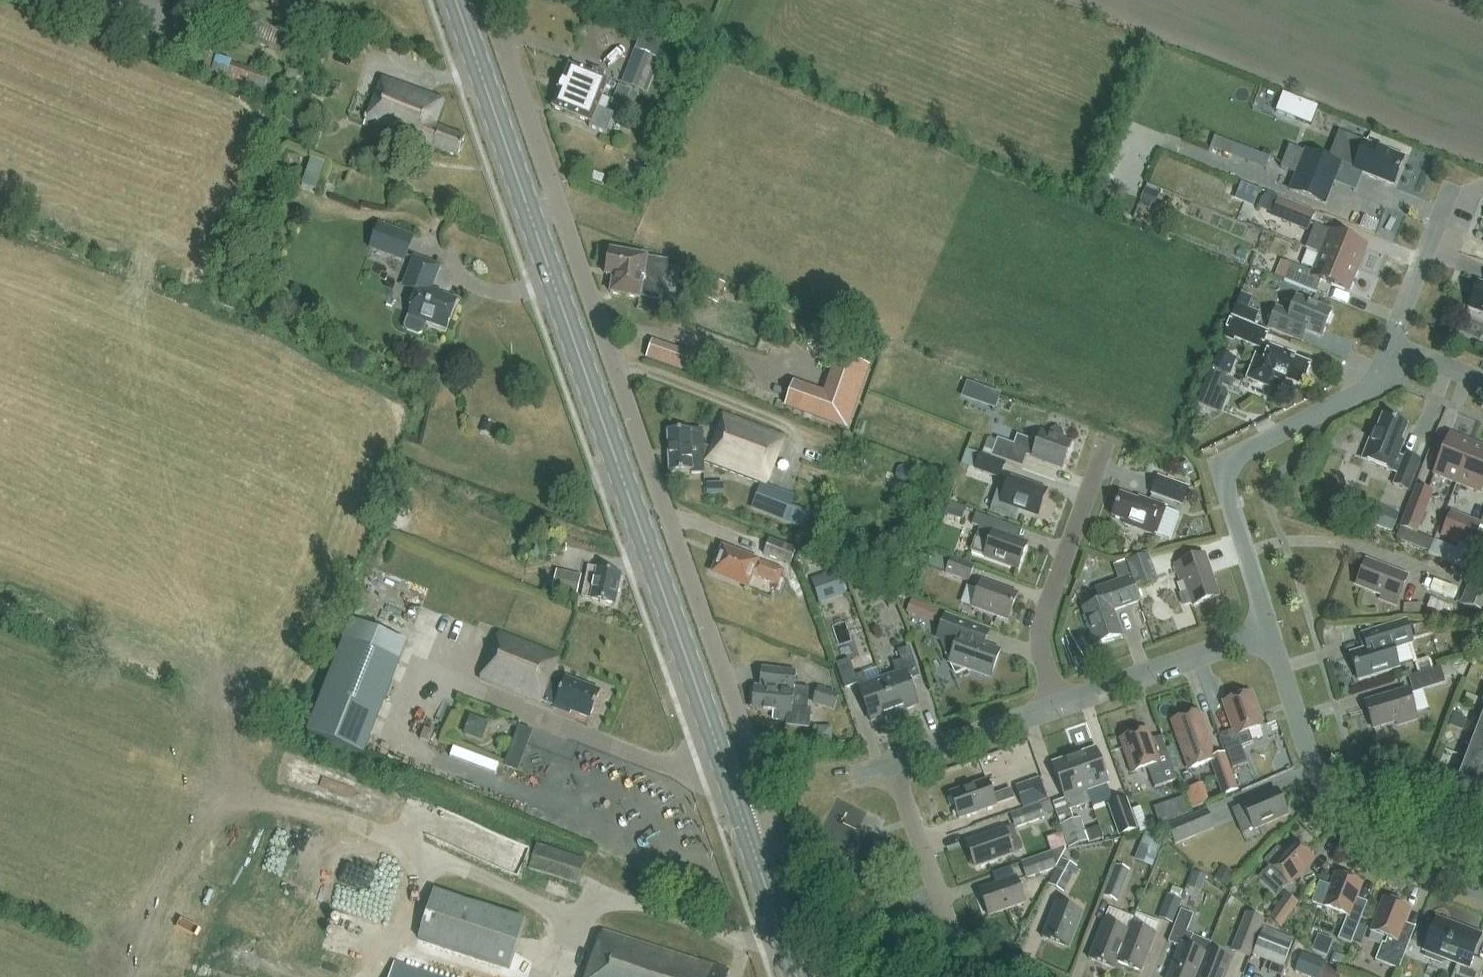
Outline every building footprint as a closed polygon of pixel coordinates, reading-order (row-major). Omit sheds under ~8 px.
[(643,92),(656,59),(634,50),(621,84),(643,92)] [(219,59),(212,81),(266,98),(273,75),(219,59)] [(616,85),(568,66),(552,108),(590,123),(589,126),(606,133),(614,114),(598,108),(606,87),(614,90),(616,85)] [(465,137),(434,126),(443,101),(382,79),(366,123),(418,142),(416,146),(433,152),(434,148),(457,157),(465,137)] [(623,109),(631,92),(619,87),(612,105),(623,109)] [(1270,168),(1275,156),(1220,135),(1215,147),(1270,168)] [(1354,170),(1393,185),(1404,158),(1350,136),(1339,164),(1341,165),(1354,170)] [(1326,204),(1341,165),(1339,164),(1306,151),(1290,190),(1326,204)] [(311,160),(309,185),(335,188),(338,163),(311,160)] [(1253,207),(1260,191),(1241,184),(1235,200),(1253,207)] [(1152,205),(1154,206),(1160,193),(1146,187),(1140,200),(1141,200),(1152,205)] [(1316,212),(1279,198),(1272,217),(1308,231),(1316,212)] [(404,262),(414,237),(378,223),(368,249),(404,262)] [(1305,248),(1321,254),(1357,269),(1366,246),(1314,225),(1305,248)] [(611,250),(606,276),(613,277),(611,293),(641,298),(641,296),(662,300),(669,262),(648,258),(648,256),(611,250)] [(1357,269),(1321,254),(1313,273),(1291,264),(1285,280),(1316,293),(1321,281),(1348,292),(1357,269)] [(447,330),(458,300),(434,292),(435,290),(433,289),(441,267),(414,257),(404,285),(420,291),(406,327),(408,331),(420,335),(424,334),(427,323),(447,330)] [(1479,282),(1468,308),(1482,314),(1482,284),(1479,282)] [(1306,330),(1321,337),(1332,311),(1296,296),(1288,317),(1275,311),(1268,328),(1301,342),(1306,330)] [(1231,315),(1255,324),(1259,313),(1236,304),(1231,315)] [(1262,348),(1268,333),(1231,318),(1223,338),(1232,341),(1233,337),(1262,348)] [(1247,378),(1270,388),(1274,378),(1284,382),(1285,379),(1302,386),(1310,365),(1293,358),(1294,356),(1270,346),(1265,358),(1256,355),(1247,378)] [(1211,369),(1229,376),(1236,359),(1218,351),(1211,369)] [(975,403),(981,387),(967,382),(961,397),(975,403)] [(830,398),(800,386),(792,408),(851,432),(860,410),(830,398)] [(1222,399),(1202,392),(1197,405),(1217,412),(1222,399)] [(793,495),(766,485),(784,437),(722,414),(710,448),(703,445),(702,429),(667,431),(669,472),(692,471),(691,474),(704,473),(703,462),(711,464),(712,466),(761,484),(752,508),(784,520),(793,495)] [(1377,432),(1374,431),(1363,459),(1392,471),(1393,468),(1400,471),(1394,485),(1407,490),(1419,461),(1406,455),(1404,459),(1398,456),(1399,453),(1396,451),(1407,426),(1383,417),(1377,432)] [(491,436),(495,424),(485,420),(480,432),(491,436)] [(1023,468),(1027,456),(1062,469),(1072,443),(1061,439),(1063,434),(1061,430),(1056,428),(1051,430),(1049,435),(1041,432),(1037,442),(1017,434),(1014,444),(997,438),(990,457),(1023,468)] [(1434,474),(1457,484),(1473,444),(1450,435),(1434,474)] [(1473,444),(1457,484),(1480,493),(1482,485),(1482,448),(1473,444)] [(976,468),(999,477),(1004,463),(981,454),(976,468)] [(899,469),(896,476),(899,483),(906,486),(912,482),(915,475),(913,469),(906,466),(899,469)] [(991,507),(990,509),(1016,518),(1016,517),(1015,517),(1018,509),(1037,516),(1046,490),(1011,477),(1006,488),(1001,486),(993,508),(991,507)] [(1151,494),(1182,505),(1188,488),(1158,477),(1151,494)] [(1399,528),(1417,535),(1433,492),(1415,485),(1399,528)] [(1126,522),(1125,525),(1155,537),(1156,536),(1169,541),(1179,514),(1166,509),(1166,508),(1147,501),(1146,504),(1120,494),(1112,517),(1126,522)] [(399,503),(410,507),(413,499),(403,495),(399,503)] [(967,507),(951,502),(946,514),(962,520),(967,507)] [(1440,536),(1471,548),(1481,522),(1450,510),(1440,536)] [(411,520),(393,512),(388,523),(406,531),(411,520)] [(972,524),(980,527),(971,551),(1018,569),(1027,544),(1002,535),(1006,525),(976,513),(972,524)] [(797,548),(770,538),(764,555),(790,565),(797,548)] [(747,586),(751,575),(778,585),(783,570),(744,555),(743,557),(723,549),(714,573),(747,586)] [(944,571),(949,557),(932,552),(927,566),(944,571)] [(1157,580),(1148,553),(1126,561),(1135,587),(1157,580)] [(1468,564),(1480,569),(1482,562),(1482,557),(1473,553),(1468,564)] [(1204,556),(1175,566),(1180,582),(1184,580),(1188,591),(1178,594),(1183,607),(1192,604),(1193,606),(1218,597),(1204,556)] [(944,572),(967,581),(973,566),(950,557),(944,572)] [(1405,577),(1364,561),(1355,586),(1380,596),(1379,600),(1394,606),(1405,577)] [(615,604),(621,575),(589,569),(583,598),(615,604)] [(847,594),(844,585),(839,570),(810,580),(818,604),(847,594)] [(551,590),(577,596),(581,577),(556,571),(551,590)] [(1471,576),(1459,605),(1482,614),(1482,581),(1471,576)] [(1101,603),(1083,609),(1095,645),(1122,636),(1113,611),(1139,602),(1131,577),(1100,587),(1096,589),(1101,603)] [(1017,594),(981,581),(972,608),(1008,620),(1017,594)] [(910,600),(905,614),(915,617),(920,603),(910,600)] [(939,635),(944,637),(951,650),(945,652),(956,674),(967,668),(988,676),(997,651),(984,646),(989,632),(945,616),(941,627),(939,635)] [(1350,654),(1359,681),(1399,668),(1393,649),(1413,643),(1406,621),(1361,635),(1366,649),(1350,654)] [(562,685),(550,680),(559,657),(498,633),(496,639),(498,640),(489,663),(486,662),(480,679),(540,702),(541,701),(554,706),(553,708),(570,714),(571,711),(589,718),(599,692),(565,679),(562,685)] [(344,640),(307,734),(363,756),(400,662),(344,640)] [(901,660),(893,663),(896,675),(883,679),(894,713),(917,705),(909,681),(920,677),(909,647),(898,651),(901,660)] [(871,722),(894,713),(883,679),(868,685),(864,673),(855,676),(849,659),(836,664),(845,689),(858,684),(871,722)] [(1408,677),(1413,693),(1445,684),(1440,667),(1408,677)] [(796,672),(762,668),(759,688),(755,687),(752,710),(774,712),(773,720),(787,721),(787,725),(809,728),(811,710),(807,710),(809,688),(794,687),(796,672)] [(838,695),(819,688),(815,703),(834,709),(838,695)] [(1397,726),(1417,720),(1407,690),(1365,703),(1373,728),(1396,721),(1397,726)] [(1224,703),(1234,731),(1220,735),(1232,769),(1247,764),(1241,747),(1253,743),(1249,732),(1262,727),(1250,694),(1224,703)] [(1222,797),(1237,792),(1224,754),(1214,757),(1210,745),(1198,712),(1172,721),(1189,770),(1210,763),(1222,797)] [(476,714),(467,733),(485,741),(493,722),(476,714)] [(1482,739),(1482,714),(1474,735),(1482,739)] [(509,765),(524,770),(538,730),(523,725),(509,765)] [(1156,755),(1147,730),(1121,739),(1133,773),(1148,767),(1155,788),(1177,780),(1167,751),(1156,755)] [(1474,735),(1466,757),(1482,763),(1482,739),(1474,735)] [(1109,784),(1096,748),(1074,756),(1087,792),(1109,784)] [(1086,792),(1087,792),(1074,756),(1052,764),(1068,811),(1090,803),(1086,792)] [(1466,757),(1457,779),(1482,789),(1482,763),(1466,757)] [(996,806),(996,805),(1014,799),(1011,789),(993,796),(987,780),(950,794),(959,819),(996,806)] [(1048,799),(1041,781),(1016,790),(1023,808),(1048,799)] [(1253,829),(1287,815),(1277,790),(1243,805),(1253,829)] [(1122,833),(1136,828),(1126,798),(1112,803),(1122,833)] [(1189,814),(1184,798),(1173,801),(1179,817),(1189,814)] [(1044,817),(1040,804),(1012,814),(1017,827),(1044,817)] [(1169,827),(1176,844),(1196,835),(1194,832),(1212,824),(1206,811),(1169,827)] [(1067,844),(1082,839),(1076,819),(1061,825),(1067,844)] [(1022,848),(1019,839),(1017,837),(1013,826),(967,842),(976,868),(1022,851),(1022,848)] [(1149,833),(1139,859),(1157,866),(1167,840),(1149,833)] [(1264,861),(1269,865),(1289,885),(1313,859),(1293,840),(1282,851),(1278,847),(1264,861)] [(536,846),(529,869),(576,884),(583,861),(536,846)] [(1065,849),(1064,847),(1023,862),(1028,877),(1056,868),(1065,849)] [(397,867),(394,863),(390,860),(386,857),(381,855),(376,854),(371,854),(366,854),(361,855),(356,858),(352,860),(348,864),(345,868),(343,872),(341,877),(340,882),(340,887),(341,892),(343,897),(345,902),(349,906),(352,909),(357,912),(361,914),(366,915),(371,916),(376,915),(381,914),(386,912),(390,909),(394,906),(397,902),(400,897),(401,893),(402,888),(402,886),(402,879),(400,873),(397,867)] [(1076,867),(1062,860),(1049,885),(1062,892),(1076,867)] [(1235,873),(1221,865),(1214,877),(1228,885),(1235,873)] [(1118,901),(1130,871),(1117,866),(1105,896),(1118,901)] [(1206,877),(1194,873),(1188,888),(1200,892),(1206,877)] [(1312,902),(1347,916),(1338,939),(1351,945),(1363,915),(1352,910),(1362,884),(1336,874),(1331,887),(1320,883),(1312,902)] [(979,891),(988,916),(1025,903),(1016,877),(979,891)] [(525,920),(433,891),(418,940),(510,969),(525,920)] [(1159,919),(1172,924),(1181,901),(1168,896),(1159,919)] [(1298,904),(1286,896),(1269,920),(1280,928),(1298,904)] [(1411,939),(1400,934),(1410,909),(1384,899),(1371,931),(1387,938),(1385,944),(1382,943),(1375,961),(1398,970),(1411,939)] [(1082,913),(1056,902),(1042,938),(1068,948),(1082,913)] [(1210,944),(1193,937),(1194,935),(1187,932),(1194,915),(1182,910),(1169,940),(1180,945),(1168,976),(1196,976),(1210,944)] [(1248,913),(1241,932),(1244,933),(1237,952),(1250,957),(1265,920),(1248,913)] [(1457,964),(1452,976),(1480,976),(1482,970),(1482,967),(1471,962),(1481,936),(1436,919),(1424,951),(1457,964)] [(1129,932),(1128,932),(1104,922),(1089,959),(1114,969),(1117,963),(1129,932)] [(1128,932),(1129,932),(1117,963),(1141,972),(1156,935),(1131,925),(1128,932)] [(1254,956),(1283,967),(1294,941),(1264,929),(1254,956)] [(728,971),(602,930),(587,976),(727,976),(728,971)] [(1331,954),(1337,939),(1322,934),(1317,948),(1331,954)] [(1210,944),(1196,976),(1225,976),(1232,960),(1208,950),(1210,944)] [(1294,973),(1305,976),(1319,976),(1325,962),(1302,953),(1294,973)] [(394,965),(390,976),(432,976),(394,965)]
